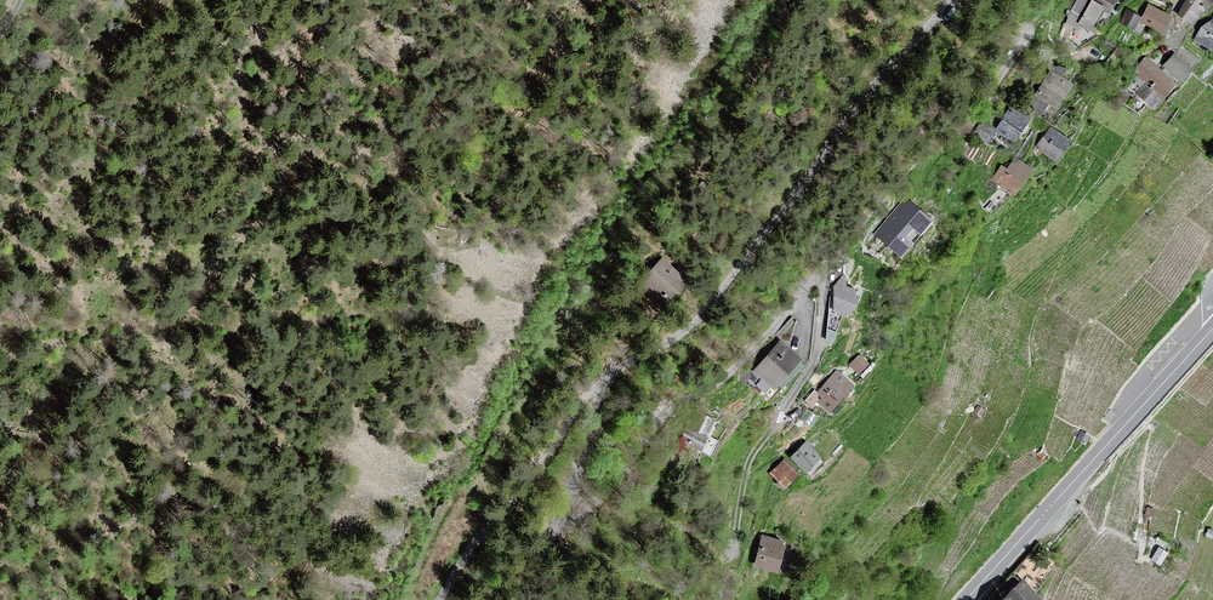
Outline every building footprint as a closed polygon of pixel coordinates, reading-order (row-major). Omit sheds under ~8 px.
[(1093,26),(1103,8),(1109,11),(1116,0),(1079,0),(1071,13),(1093,26)] [(1192,0),(1184,0),(1176,13),(1192,23),(1202,6),(1192,0)] [(1202,6),(1205,8),(1211,0),(1192,0),(1202,6)] [(1149,6),(1142,21),(1162,32),(1170,17),(1149,6)] [(1140,16),(1127,9),(1120,22),(1133,29),(1138,19),(1140,16)] [(1197,40),(1200,41),(1212,50),(1212,20),(1211,19),(1197,40)] [(1193,70),(1176,54),(1165,66),(1182,82),(1193,70)] [(1163,96),(1165,98),(1176,85),(1146,58),(1138,67),(1143,71),(1140,74),(1148,81),(1138,93),(1153,106),(1163,96)] [(1056,108),(1072,84),(1052,71),(1036,95),(1056,108)] [(1028,120),(1010,108),(996,130),(1013,141),(1028,120)] [(1070,142),(1051,128),(1037,146),(1056,160),(1070,142)] [(1014,195),(1032,169),(1016,158),(1007,170),(1001,166),(992,179),(1014,195)] [(931,221),(906,200),(877,234),(901,255),(931,221)] [(683,280),(662,260),(640,284),(661,304),(683,280)] [(856,305),(854,290),(846,287),(845,278),(842,277),(835,285),(832,310),(845,315),(856,305)] [(800,359),(781,342),(755,371),(775,388),(800,359)] [(868,363),(860,355),(851,365),(859,373),(868,363)] [(852,386),(837,372),(817,393),(815,391),(807,400),(812,405),(817,400),(829,411),(852,386)] [(978,406),(974,412),(981,416),(985,410),(978,406)] [(705,437),(714,420),(702,414),(693,431),(687,428),(681,440),(701,450),(707,438),(705,437)] [(1090,437),(1082,432),(1077,440),(1086,445),(1090,437)] [(821,458),(806,443),(792,457),(806,472),(821,458)] [(799,475),(785,460),(771,473),(785,488),(799,475)] [(782,542),(762,537),(755,564),(777,570),(784,546),(781,545),(782,542)] [(1166,553),(1159,548),(1152,559),(1159,564),(1166,553)] [(1004,599),(1041,599),(1024,583),(1015,592),(1014,590),(1004,599)]
